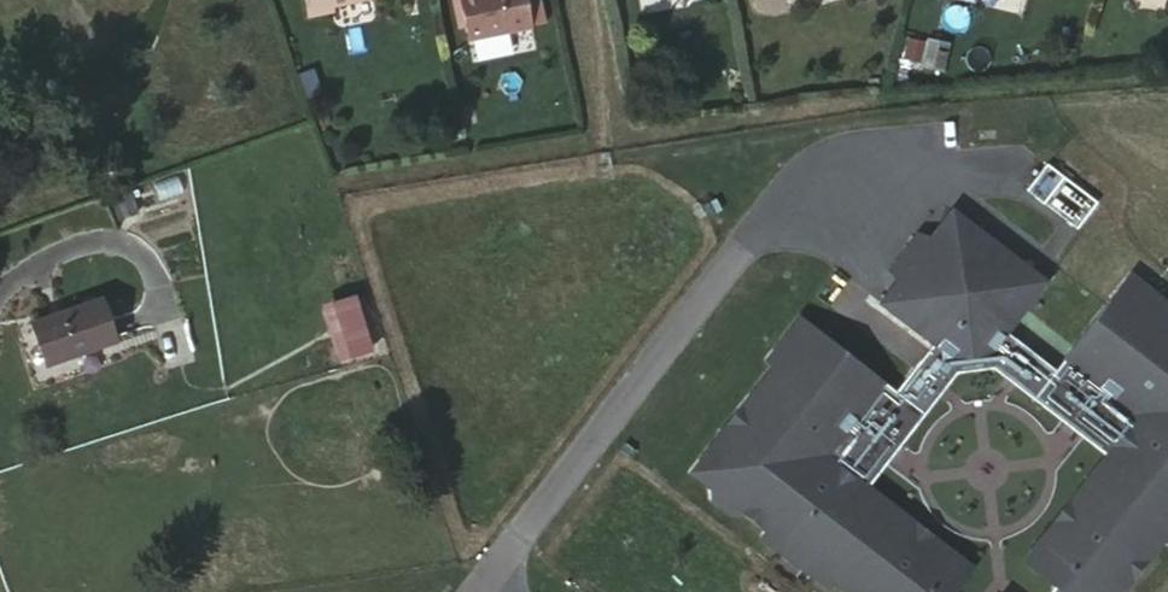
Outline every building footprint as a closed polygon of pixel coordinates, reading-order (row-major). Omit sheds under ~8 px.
[(305,23),(331,18),(331,11),(375,2),(375,0),(301,0),(305,23)] [(468,52),(530,38),(521,0),(456,0),(468,52)] [(905,34),(900,58),(944,68),(949,43),(905,34)] [(739,511),(770,534),(770,539),(770,543),(806,569),(833,589),(838,582),(852,591),(954,591),(975,564),(865,485),(950,373),(986,365),(1100,450),(1022,556),(1055,583),(1048,591),(1119,591),(1164,532),(1167,535),(1167,309),(1167,308),(1158,302),(1163,294),(1129,268),(1059,363),(1009,326),(1048,277),(953,205),(938,227),(921,230),(895,266),(890,292),(877,308),(931,348),(895,396),(799,324),(772,359),(780,367),(774,375),(696,479),(713,492),(714,506),(735,520),(739,511)] [(323,299),(340,357),(372,348),(356,290),(323,299)] [(1163,294),(1158,302),(1167,308),(1167,307),(1167,298),(1163,294)] [(98,303),(28,322),(40,370),(111,352),(98,303)] [(765,368),(774,375),(780,367),(772,359),(765,368)]
